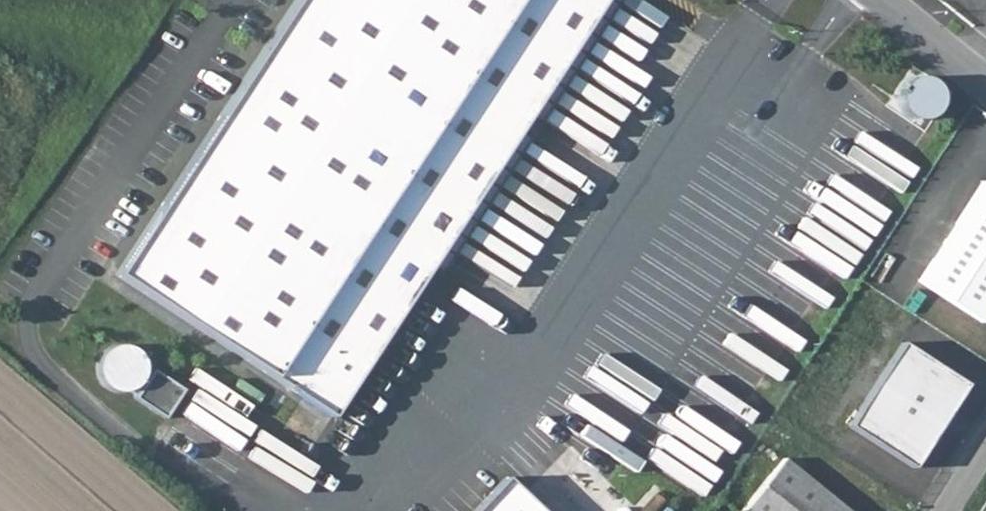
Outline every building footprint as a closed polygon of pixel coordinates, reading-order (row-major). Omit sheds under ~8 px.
[(318,417),(602,0),(288,0),(103,271),(318,417)] [(956,221),(963,225),(985,188),(985,184),(982,181),(956,221)] [(963,225),(956,221),(917,282),(982,323),(985,316),(985,188),(963,225)] [(153,374),(127,341),(99,364),(125,396),(153,374)] [(906,347),(852,430),(918,472),(971,388),(906,347)] [(139,401),(173,415),(186,385),(152,371),(139,401)] [(719,437),(736,448),(750,428),(732,416),(719,437)] [(786,462),(747,510),(847,510),(786,462)] [(472,510),(539,510),(504,478),(472,510)]
